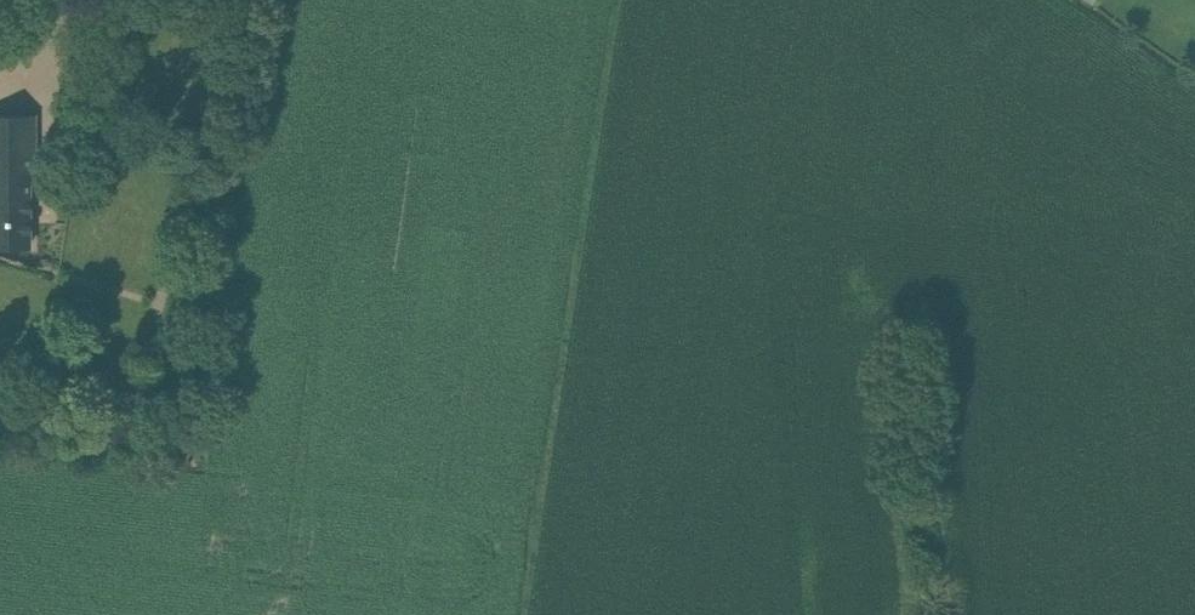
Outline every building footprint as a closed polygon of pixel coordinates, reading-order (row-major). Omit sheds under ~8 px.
[(36,115),(0,115),(0,245),(31,245),(30,181),(36,181),(36,115)]
